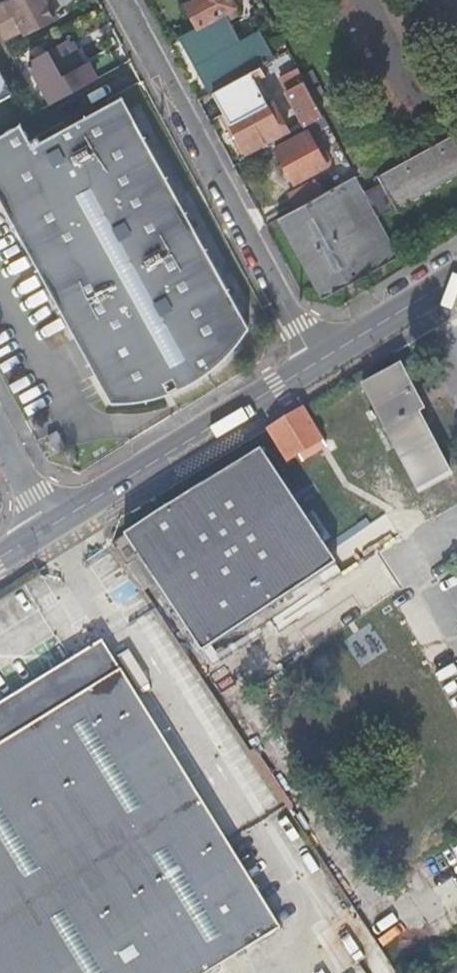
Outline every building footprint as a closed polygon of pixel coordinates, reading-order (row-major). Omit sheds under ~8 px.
[(0,5),(0,35),(3,41),(25,29),(28,35),(55,21),(44,1),(47,0),(9,0),(0,5)] [(268,60),(254,32),(235,43),(224,22),(238,13),(231,0),(189,0),(184,2),(196,23),(218,11),(219,14),(180,35),(211,91),(247,71),(255,68),(268,60)] [(30,64),(52,104),(117,67),(109,53),(81,68),(67,43),(30,64)] [(128,79),(120,66),(117,67),(52,104),(43,109),(40,111),(61,147),(77,138),(67,121),(111,96),(108,91),(128,79)] [(276,121),(282,117),(255,68),(247,71),(276,121)] [(281,132),(284,137),(291,134),(282,117),(276,121),(247,71),(211,91),(244,152),(281,132)] [(11,93),(0,74),(0,100),(11,93)] [(324,116),(304,80),(287,90),(304,124),(305,126),(324,116)] [(324,116),(305,126),(306,131),(309,135),(328,125),(324,116)] [(314,145),(309,135),(306,131),(274,147),(293,183),(330,162),(320,142),(314,145)] [(367,196),(376,212),(394,202),(399,212),(456,180),(456,136),(378,177),(384,186),(367,196)] [(71,164),(73,164),(87,155),(77,138),(61,147),(71,164)] [(57,454),(112,424),(88,380),(64,337),(95,320),(0,142),(0,350),(57,454)] [(367,196),(355,174),(321,193),(295,207),(278,216),(323,298),(399,256),(376,212),(367,196)] [(295,207),(321,193),(314,180),(288,194),(295,207)] [(420,410),(394,366),(361,386),(421,486),(443,474),(410,415),(420,410)] [(301,411),(299,410),(267,430),(286,464),(317,443),(301,411)] [(327,567),(256,454),(126,539),(198,652),(327,567)] [(104,638),(0,703),(0,972),(205,972),(281,925),(104,638)]
